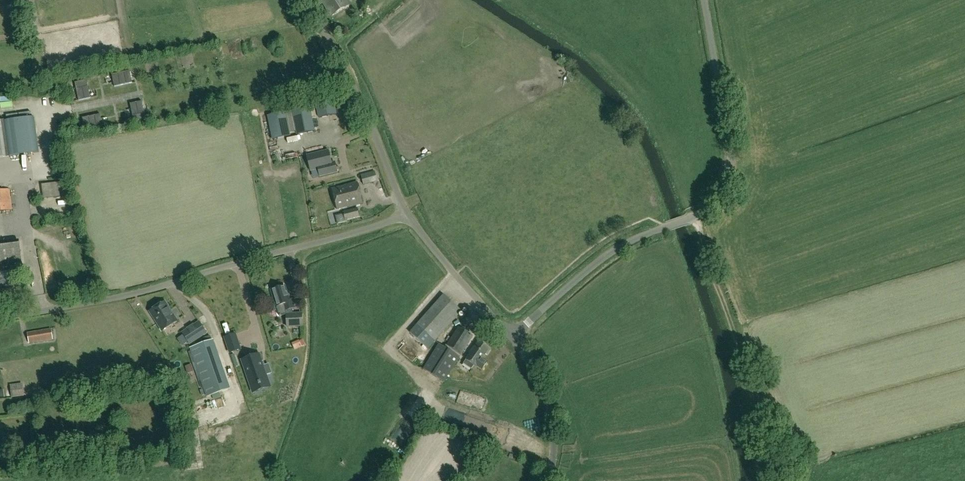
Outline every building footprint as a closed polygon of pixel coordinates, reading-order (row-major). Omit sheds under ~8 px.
[(350,6),(346,0),(321,0),(331,17),(350,6)] [(119,80),(120,86),(132,83),(130,71),(124,72),(125,78),(119,80)] [(112,75),(114,87),(120,86),(119,80),(125,78),(124,72),(112,75)] [(87,80),(81,81),(83,93),(89,92),(87,80)] [(83,93),(81,81),(75,83),(77,95),(83,93)] [(83,93),(77,95),(79,101),(91,98),(89,92),(83,93)] [(130,104),(131,110),(137,109),(143,108),(142,101),(130,104)] [(336,115),(334,102),(316,106),(318,119),(336,115)] [(310,107),(292,111),(297,135),(315,132),(310,107)] [(143,108),(137,109),(140,121),(146,120),(143,108)] [(137,109),(131,110),(134,122),(140,121),(137,109)] [(291,136),(286,112),(267,116),(272,140),(291,136)] [(90,123),(91,129),(103,126),(100,114),(94,116),(95,122),(90,123)] [(85,130),(91,129),(90,123),(95,122),(94,116),(82,118),(85,130)] [(0,121),(0,135),(3,157),(38,152),(34,117),(0,121)] [(320,160),(341,154),(339,147),(318,154),(320,160)] [(285,158),(286,172),(301,171),(300,157),(285,158)] [(319,177),(337,172),(334,161),(328,162),(329,164),(317,167),(319,177)] [(361,175),(364,184),(379,179),(376,170),(361,175)] [(66,181),(46,184),(48,199),(68,196),(66,181)] [(362,203),(357,183),(331,190),(337,210),(362,203)] [(12,210),(9,188),(0,189),(0,211),(12,210)] [(358,207),(342,212),(345,221),(360,216),(358,207)] [(8,246),(0,247),(0,267),(20,265),(17,241),(8,242),(8,246)] [(276,307),(277,307),(280,317),(286,315),(286,328),(303,327),(302,313),(293,313),(291,309),(294,308),(291,300),(289,300),(285,287),(271,291),(276,307)] [(15,300),(14,288),(0,290),(0,306),(16,304),(15,300)] [(435,341),(461,311),(444,296),(417,325),(435,341)] [(177,321),(165,302),(150,312),(162,331),(177,321)] [(190,344),(201,337),(194,325),(183,333),(184,335),(189,342),(190,344)] [(444,382),(473,336),(458,327),(451,338),(448,336),(445,341),(448,342),(446,345),(445,345),(444,347),(439,343),(423,369),(444,382)] [(51,328),(27,333),(29,344),(53,339),(51,328)] [(235,334),(225,338),(230,353),(240,350),(235,334)] [(300,347),(310,344),(308,339),(298,342),(300,347)] [(230,389),(218,355),(213,340),(190,348),(207,396),(224,391),(230,389)] [(466,360),(471,363),(476,367),(482,370),(488,362),(483,358),(485,355),(487,356),(490,351),(489,350),(490,349),(479,341),(471,353),(466,360)] [(272,373),(269,365),(263,366),(259,355),(242,361),(251,388),(259,385),(259,386),(261,385),(261,384),(268,382),(266,375),(272,373)] [(185,366),(187,373),(193,371),(191,364),(185,366)] [(285,364),(284,372),(298,374),(299,366),(285,364)] [(10,385),(12,398),(24,396),(22,383),(10,385)]
